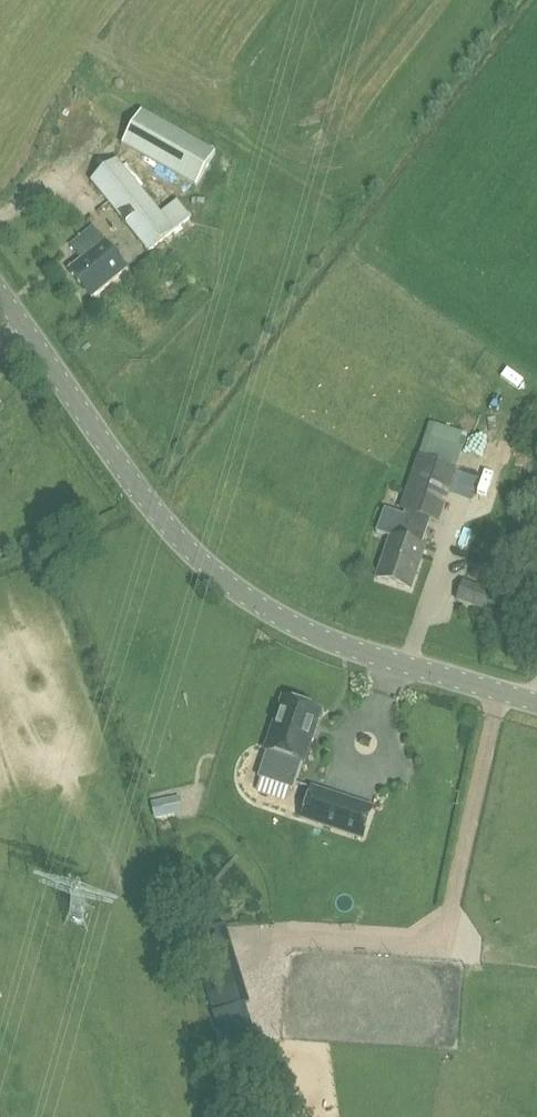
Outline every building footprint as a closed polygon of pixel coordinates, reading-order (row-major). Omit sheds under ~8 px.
[(120,142),(195,186),(216,153),(161,122),(141,110),(120,142)] [(116,158),(91,180),(149,251),(190,216),(176,200),(160,213),(116,158)] [(81,258),(68,269),(91,297),(127,267),(92,226),(70,244),(81,258)] [(454,466),(418,454),(400,508),(439,520),(458,467),(454,466)] [(430,523),(388,509),(380,533),(390,536),(377,578),(410,589),(425,545),(423,545),(430,523)] [(526,570),(536,574),(536,541),(526,570)] [(491,615),(499,593),(464,581),(457,602),(491,615)] [(262,763),(299,774),(304,760),(320,708),(283,696),(267,748),(262,763)] [(297,823),(364,845),(375,810),(308,789),(297,823)]
